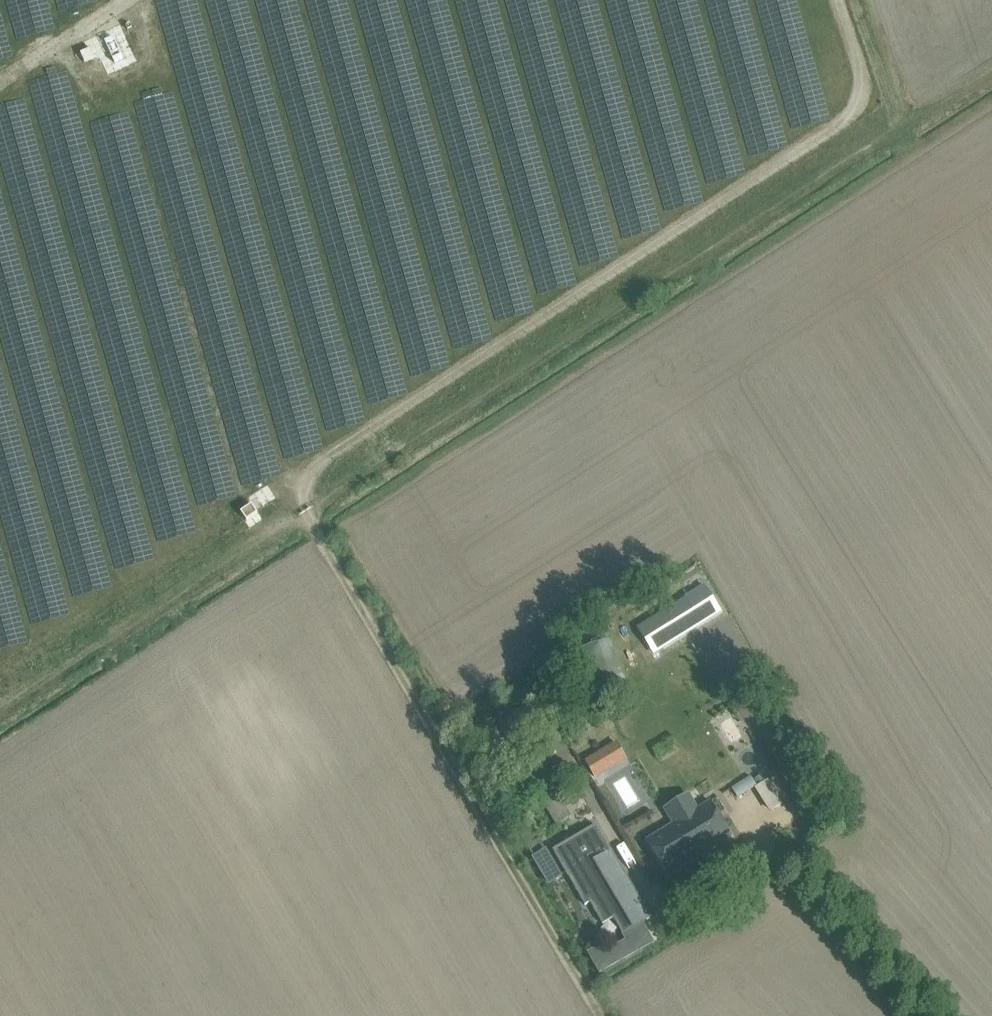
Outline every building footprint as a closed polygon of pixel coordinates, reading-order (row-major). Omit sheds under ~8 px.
[(669,644),(721,611),(705,586),(653,618),(669,644)] [(626,682),(612,644),(584,654),(598,693),(626,682)] [(646,761),(627,773),(637,788),(655,776),(646,761)] [(776,774),(757,786),(772,811),(791,799),(776,774)] [(752,775),(733,786),(739,795),(757,784),(752,775)] [(592,808),(585,795),(575,800),(582,813),(592,808)] [(731,835),(721,818),(711,802),(648,840),(668,874),(731,835)] [(623,933),(650,918),(596,824),(554,849),(569,875),(573,872),(580,885),(576,887),(586,905),(591,902),(603,924),(614,918),(623,933)] [(601,944),(588,952),(600,973),(613,965),(605,951),(601,944)]
